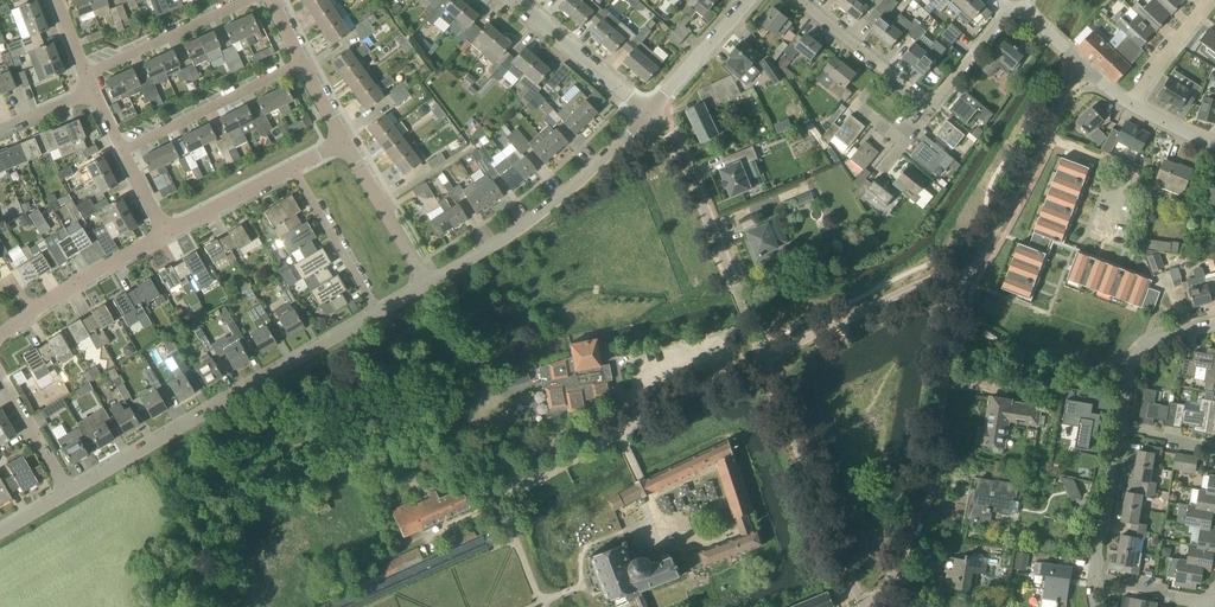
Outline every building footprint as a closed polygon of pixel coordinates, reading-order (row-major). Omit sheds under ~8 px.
[(25,22),(43,15),(37,0),(19,7),(25,22)] [(90,0),(76,0),(72,1),(78,17),(80,16),(82,22),(96,16),(90,0)] [(96,16),(109,11),(117,32),(124,30),(121,20),(116,7),(110,9),(106,0),(90,0),(96,16)] [(135,0),(119,0),(120,3),(127,0),(131,9),(138,7),(135,0)] [(164,14),(158,0),(150,0),(155,11),(151,12),(154,18),(164,14)] [(165,0),(158,0),(164,14),(183,6),(180,1),(168,6),(165,0)] [(332,8),(327,0),(317,0),(306,7),(315,19),(332,8)] [(452,24),(467,6),(460,0),(453,0),(451,1),(450,0),(443,0),(432,13),(432,14),(428,18),(426,20),(428,22),(431,24),(432,25),(439,17),(450,26),(452,24)] [(443,0),(426,0),(431,4),(426,9),(432,13),(443,0)] [(586,0),(565,0),(560,7),(571,17),(586,0)] [(592,0),(586,0),(571,17),(582,26),(589,18),(594,22),(606,9),(606,8),(604,10),(592,0)] [(699,0),(691,0),(687,4),(688,5),(682,13),(686,16),(699,0)] [(709,11),(718,0),(699,0),(686,16),(691,20),(697,12),(704,18),(709,11)] [(836,3),(847,12),(857,0),(838,0),(836,3)] [(847,12),(858,21),(871,5),(877,9),(885,0),(857,0),(847,12)] [(881,39),(901,15),(901,14),(897,19),(888,12),(889,11),(887,9),(894,0),(885,0),(877,9),(882,14),(869,30),(881,39)] [(972,0),(953,0),(952,0),(951,2),(949,0),(943,0),(936,7),(942,12),(947,6),(958,15),(958,16),(972,0)] [(985,7),(986,6),(980,0),(972,0),(958,16),(968,25),(973,19),(974,19),(979,13),(987,20),(992,13),(985,7)] [(1156,0),(1152,0),(1147,5),(1141,0),(1139,0),(1132,8),(1157,31),(1163,25),(1161,24),(1170,14),(1172,15),(1156,0)] [(1172,15),(1178,9),(1176,8),(1183,0),(1156,0),(1172,15)] [(639,1),(634,8),(637,10),(644,11),(646,7),(639,1)] [(10,11),(7,4),(0,7),(0,15),(10,11)] [(122,4),(116,7),(121,20),(128,18),(122,4)] [(395,5),(391,10),(396,16),(401,10),(395,5)] [(468,37),(478,26),(473,22),(478,16),(467,6),(452,24),(463,33),(468,37)] [(775,35),(788,18),(773,7),(762,21),(761,20),(754,29),(764,36),(769,30),(775,35)] [(323,32),(341,20),(332,8),(315,19),(323,32)] [(1157,31),(1132,8),(1125,15),(1116,25),(1125,33),(1128,36),(1141,48),(1147,42),(1146,40),(1155,30),(1157,32),(1157,31)] [(591,34),(602,44),(621,22),(606,9),(594,22),(598,26),(591,34)] [(249,47),(256,43),(255,41),(253,37),(259,34),(258,32),(259,31),(251,14),(237,21),(249,47)] [(30,36),(48,30),(43,15),(25,22),(30,36)] [(912,23),(901,15),(881,39),(892,48),(905,32),(911,37),(922,24),(921,23),(922,23),(916,18),(912,23)] [(358,35),(371,24),(366,18),(356,26),(353,28),(358,35)] [(348,32),(341,20),(323,32),(332,45),(349,33),(348,32)] [(652,20),(647,27),(651,30),(656,24),(652,20)] [(243,49),(249,47),(237,21),(224,27),(232,44),(233,43),(240,41),(243,49)] [(633,40),(635,38),(637,36),(621,22),(602,44),(614,53),(620,46),(625,50),(633,41),(633,40)] [(684,40),(691,32),(681,23),(674,31),(684,40)] [(957,38),(962,33),(952,23),(947,29),(957,38)] [(362,41),(376,31),(371,24),(358,35),(362,41)] [(499,34),(488,24),(482,31),(478,26),(468,37),(466,40),(482,54),(499,34)] [(914,66),(931,47),(919,37),(927,28),(922,24),(911,37),(916,41),(903,57),(914,66)] [(653,52),(642,43),(652,31),(651,30),(647,27),(646,26),(637,36),(635,38),(641,43),(637,48),(636,47),(624,62),(636,72),(653,52)] [(952,44),(957,38),(947,29),(942,35),(952,44)] [(1209,29),(1200,41),(1205,45),(1200,51),(1214,63),(1214,34),(1209,29)] [(89,43),(104,37),(101,30),(86,36),(89,43)] [(679,46),(684,40),(674,31),(672,30),(667,36),(670,38),(679,46)] [(221,51),(220,47),(213,32),(198,38),(208,60),(209,62),(223,56),(231,73),(237,70),(227,49),(221,51)] [(1111,49),(1093,32),(1078,48),(1105,73),(1120,57),(1114,51),(1128,36),(1125,33),(1111,49)] [(488,70),(493,74),(502,63),(497,59),(511,43),(499,34),(482,54),(493,64),(488,70)] [(807,34),(803,39),(798,34),(791,43),(788,46),(784,52),(789,56),(793,59),(799,51),(811,60),(822,46),(807,34)] [(401,46),(408,41),(404,35),(397,40),(401,46)] [(1116,83),(1131,67),(1130,66),(1144,52),(1141,49),(1141,48),(1128,36),(1114,51),(1120,57),(1105,73),(1116,83)] [(7,45),(9,51),(9,52),(29,45),(26,38),(7,45)] [(195,66),(208,60),(198,38),(184,45),(191,60),(192,60),(193,64),(187,67),(193,80),(200,77),(195,66)] [(9,52),(12,59),(26,54),(26,55),(29,54),(34,67),(59,57),(53,43),(45,46),(42,39),(29,45),(9,52)] [(424,39),(418,45),(426,51),(431,45),(424,39)] [(941,54),(946,47),(935,39),(930,46),(941,54)] [(1014,71),(1021,64),(1018,61),(1025,54),(1007,39),(982,70),(991,77),(1003,62),(1012,69),(1014,71)] [(406,53),(413,47),(408,41),(401,46),(406,53)] [(742,76),(748,70),(747,70),(760,56),(743,41),(732,53),(735,55),(728,63),(742,76)] [(784,52),(788,46),(784,42),(771,57),(776,61),(784,52)] [(426,53),(425,55),(428,57),(429,56),(430,56),(439,47),(435,43),(426,53)] [(370,51),(365,44),(354,51),(351,46),(330,62),(339,74),(357,61),(362,57),(362,58),(370,51)] [(462,44),(459,48),(463,52),(467,48),(462,44)] [(227,49),(237,70),(244,67),(238,53),(234,46),(227,49)] [(653,51),(664,60),(668,55),(658,46),(653,51)] [(925,75),(937,61),(936,60),(941,55),(931,47),(914,66),(925,75)] [(520,78),(537,59),(524,48),(512,62),(514,64),(509,69),(520,78)] [(256,62),(270,55),(267,49),(253,55),(256,62)] [(181,70),(179,66),(180,65),(173,50),(158,57),(168,78),(167,77),(176,73),(181,70),(185,80),(186,83),(193,80),(187,67),(181,70)] [(9,52),(9,51),(1,54),(6,67),(13,65),(14,64),(12,59),(9,52)] [(647,82),(660,68),(659,67),(664,62),(653,52),(636,72),(647,82)] [(791,62),(787,59),(784,56),(776,66),(781,70),(782,74),(790,79),(794,74),(786,68),(791,62)] [(65,72),(59,57),(34,67),(41,65),(46,79),(65,72)] [(168,78),(158,57),(143,63),(150,79),(151,78),(153,82),(146,86),(152,98),(159,95),(154,85),(168,78)] [(775,85),(784,79),(769,57),(760,63),(775,85)] [(829,88),(836,94),(845,102),(852,93),(845,87),(856,74),(841,62),(834,57),(823,70),(836,80),(829,88)] [(526,106),(537,93),(542,88),(537,84),(549,69),(537,59),(520,78),(519,79),(529,88),(519,100),(526,106)] [(366,73),(365,73),(357,61),(339,74),(349,86),(366,73)] [(502,63),(493,74),(491,76),(498,82),(509,69),(502,63)] [(140,88),(139,86),(140,85),(132,68),(119,75),(129,97),(141,91),(146,101),(152,98),(146,86),(140,88)] [(16,88),(9,70),(0,74),(0,87),(3,94),(16,88)] [(23,88),(30,85),(25,74),(24,71),(17,74),(18,77),(23,88)] [(358,98),(375,85),(366,73),(349,86),(358,98)] [(561,80),(555,74),(555,73),(546,83),(548,85),(553,89),(562,80),(561,79),(561,80)] [(468,74),(464,79),(471,85),(476,80),(468,74)] [(702,142),(720,134),(708,111),(742,94),(733,74),(698,91),(704,103),(687,111),(702,142)] [(129,97),(119,75),(105,81),(113,98),(115,97),(115,99),(120,97),(119,95),(120,95),(122,100),(129,97)] [(382,80),(375,86),(375,85),(358,98),(367,110),(384,98),(380,93),(395,82),(390,75),(382,80)] [(1191,106),(1200,93),(1172,75),(1170,78),(1159,96),(1180,109),(1185,102),(1191,106)] [(1007,79),(1000,88),(1007,94),(1015,84),(1007,79)] [(405,80),(401,83),(406,90),(409,87),(410,87),(405,80)] [(392,100),(406,90),(401,83),(388,93),(392,100)] [(282,116),(291,112),(287,103),(293,101),(285,86),(271,93),(278,108),(282,116)] [(36,106),(30,89),(25,91),(30,107),(36,106)] [(406,90),(392,100),(397,106),(410,96),(406,90)] [(587,98),(580,91),(567,104),(571,109),(586,124),(597,112),(595,111),(600,106),(590,95),(587,98)] [(264,115),(278,108),(271,93),(257,100),(264,115)] [(974,107),(961,96),(950,110),(969,127),(978,116),(986,123),(993,114),(990,111),(979,102),(974,107)] [(1214,100),(1204,97),(1198,118),(1214,123),(1214,99),(1214,100)] [(526,106),(534,112),(539,106),(532,100),(526,106)] [(434,114),(441,109),(437,103),(430,108),(434,114)] [(586,124),(571,109),(567,104),(557,114),(553,110),(548,115),(556,123),(561,119),(563,122),(563,123),(575,134),(586,124)] [(841,104),(829,120),(830,120),(833,123),(834,123),(840,115),(846,108),(842,105),(841,104)] [(1110,122),(1111,114),(1106,114),(1096,104),(1077,122),(1088,134),(1104,120),(1106,121),(1110,122)] [(240,127),(253,120),(246,105),(233,112),(240,127)] [(134,109),(121,115),(124,122),(137,116),(134,109)] [(439,120),(446,114),(441,109),(434,114),(439,120)] [(240,127),(233,112),(219,119),(223,125),(217,128),(222,138),(234,162),(241,159),(231,141),(243,135),(240,127)] [(376,140),(393,127),(384,115),(367,128),(376,140)] [(548,115),(543,119),(543,120),(548,125),(539,134),(544,140),(555,152),(567,142),(555,129),(554,131),(551,128),(556,123),(548,115)] [(851,115),(840,128),(834,123),(833,123),(823,136),(829,143),(835,136),(849,147),(865,127),(851,115)] [(266,133),(272,129),(266,117),(260,120),(266,133)] [(497,127),(487,118),(483,124),(492,132),(497,127)] [(789,118),(774,124),(778,133),(792,128),(789,118)] [(87,148),(83,138),(86,137),(79,119),(65,125),(76,151),(80,160),(99,152),(96,145),(87,148)] [(260,136),(266,133),(260,120),(253,123),(260,136)] [(291,133),(306,126),(302,120),(288,127),(291,133)] [(954,149),(965,135),(947,120),(936,134),(954,149)] [(1150,134),(1126,122),(1121,132),(1113,128),(1101,151),(1110,154),(1118,141),(1140,152),(1150,134)] [(824,150),(829,147),(812,123),(807,126),(824,150)] [(203,145),(216,139),(208,124),(195,131),(203,145)] [(504,124),(500,127),(507,136),(511,133),(504,124)] [(76,151),(65,125),(52,130),(51,129),(42,133),(50,152),(58,148),(62,157),(76,151)] [(984,131),(977,126),(972,134),(978,139),(984,131)] [(287,127),(281,130),(283,136),(290,133),(287,127)] [(385,152),(402,139),(393,127),(376,140),(385,152)] [(1097,145),(1107,136),(1098,127),(1089,135),(1097,145)] [(516,128),(511,133),(526,150),(530,147),(531,146),(529,142),(516,128)] [(207,155),(203,145),(195,131),(182,137),(189,152),(190,152),(191,154),(185,157),(191,170),(198,166),(195,161),(207,155)] [(28,161),(50,152),(42,133),(33,136),(34,138),(21,143),(28,161)] [(501,152),(506,158),(523,180),(535,170),(524,156),(522,154),(526,150),(511,133),(509,135),(506,138),(511,144),(501,152)] [(222,138),(216,142),(228,165),(234,162),(222,138)] [(395,164),(411,151),(402,139),(385,152),(395,164)] [(554,153),(555,152),(544,140),(533,150),(532,150),(544,163),(550,157),(554,153)] [(879,152),(866,141),(858,150),(855,147),(847,156),(851,159),(864,170),(855,181),(859,188),(854,194),(855,194),(867,179),(866,179),(871,173),(866,168),(879,152)] [(932,149),(923,142),(912,156),(933,173),(940,165),(946,169),(950,164),(954,159),(936,144),(932,149)] [(21,143),(7,149),(7,147),(0,150),(0,157),(6,170),(28,161),(21,143)] [(171,143),(157,150),(164,165),(178,158),(171,143)] [(478,150),(488,165),(494,161),(483,146),(478,150)] [(758,159),(754,148),(753,146),(723,158),(727,167),(721,170),(725,180),(723,181),(726,187),(728,187),(732,197),(752,189),(742,165),(758,159)] [(494,175),(488,165),(478,150),(477,149),(472,152),(478,161),(475,163),(480,170),(470,176),(474,182),(489,204),(490,203),(494,200),(502,195),(493,182),(492,182),(490,178),(494,175)] [(164,165),(157,150),(142,157),(150,172),(156,168),(160,175),(167,172),(164,165)] [(404,176),(421,163),(411,151),(395,164),(404,176)] [(432,169),(442,163),(446,161),(442,153),(427,162),(432,169)] [(93,179),(110,170),(103,157),(86,166),(93,179)] [(185,157),(179,160),(182,167),(185,173),(191,170),(185,157)] [(1061,243),(1090,168),(1062,157),(1034,232),(1034,233),(1030,243),(1048,250),(1052,239),(1061,243)] [(1145,157),(1144,166),(1150,167),(1152,158),(1145,157)] [(511,189),(523,180),(506,158),(494,168),(511,189)] [(227,165),(224,160),(213,165),(216,170),(227,165)] [(1179,167),(1165,161),(1158,178),(1159,178),(1156,186),(1181,196),(1192,170),(1180,164),(1179,167)] [(60,180),(73,173),(70,166),(56,174),(60,180)] [(916,203),(921,198),(917,195),(928,181),(910,166),(898,180),(908,187),(904,193),(916,203)] [(101,193),(118,184),(110,170),(93,179),(101,193)] [(1213,176),(1211,186),(1202,185),(1199,202),(1214,205),(1214,176),(1213,176)] [(884,184),(883,182),(877,178),(872,183),(867,179),(855,194),(860,199),(866,192),(886,207),(897,193),(890,188),(889,181),(888,181),(888,182),(889,183),(884,184)] [(460,199),(453,188),(448,181),(443,185),(454,202),(460,199)] [(434,195),(429,188),(426,182),(412,190),(416,196),(424,192),(428,199),(434,195)] [(487,205),(489,204),(474,182),(463,190),(459,184),(453,188),(460,199),(465,195),(466,198),(476,213),(483,208),(487,205)] [(162,198),(177,190),(174,184),(159,191),(162,198)] [(800,207),(815,201),(811,192),(797,198),(800,207)] [(54,193),(46,197),(49,203),(57,199),(54,193)] [(264,211),(273,227),(283,221),(289,232),(302,225),(295,214),(300,211),(291,195),(264,211)] [(105,225),(129,212),(122,198),(105,207),(109,213),(101,217),(105,225)] [(80,212),(93,205),(90,199),(76,206),(79,211),(80,212)] [(451,208),(446,199),(439,204),(440,206),(453,227),(466,219),(457,203),(451,208)] [(57,200),(51,203),(56,212),(62,208),(61,206),(57,200)] [(76,206),(72,200),(65,204),(73,215),(79,211),(76,206)] [(84,219),(97,212),(93,205),(80,212),(84,219)] [(440,235),(453,227),(440,206),(427,214),(440,235)] [(44,218),(38,209),(29,215),(35,224),(44,218)] [(137,226),(135,223),(129,212),(105,225),(92,232),(94,235),(100,245),(106,241),(111,238),(112,240),(120,235),(137,226)] [(757,261),(768,257),(766,251),(772,249),(777,247),(776,244),(785,241),(776,219),(766,222),(767,225),(759,229),(749,233),(752,240),(749,241),(757,261)] [(78,222),(66,229),(79,251),(92,244),(82,228),(78,222)] [(297,263),(317,251),(311,240),(316,237),(307,222),(302,225),(289,232),(279,238),(288,254),(291,252),(297,263)] [(251,242),(241,225),(228,232),(229,234),(224,238),(236,259),(242,255),(239,249),(251,242)] [(79,251),(66,229),(64,227),(56,232),(62,240),(56,244),(54,239),(47,244),(60,265),(68,260),(67,259),(79,251)] [(1187,234),(1186,244),(1196,244),(1197,235),(1187,234)] [(236,259),(224,238),(218,241),(216,239),(204,247),(214,264),(226,257),(229,263),(236,259)] [(8,252),(0,239),(0,254),(2,257),(8,252)] [(1172,242),(1171,251),(1178,252),(1180,243),(1172,242)] [(1029,299),(1046,253),(1019,243),(1002,288),(1029,299)] [(60,265),(47,244),(46,244),(49,248),(35,257),(27,245),(21,249),(29,261),(39,277),(51,269),(52,271),(60,265)] [(333,277),(325,267),(331,263),(322,248),(317,251),(297,263),(294,265),(303,280),(314,274),(320,285),(333,277)] [(195,293),(201,289),(193,275),(205,269),(195,251),(183,259),(184,261),(178,264),(195,293)] [(1153,311),(1161,292),(1150,288),(1152,280),(1077,252),(1067,279),(1142,307),(1153,311)] [(1153,273),(1165,268),(1159,253),(1147,257),(1153,273)] [(39,277),(29,261),(16,268),(26,285),(39,277)] [(282,261),(277,265),(281,272),(286,268),(282,261)] [(195,293),(178,264),(172,268),(171,266),(158,273),(168,290),(181,283),(188,296),(185,298),(191,307),(200,302),(195,293)] [(1214,297),(1214,273),(1205,275),(1203,269),(1200,267),(1196,268),(1194,271),(1196,278),(1187,280),(1194,306),(1212,302),(1211,298),(1214,297)] [(348,304),(342,293),(346,290),(337,275),(333,277),(320,285),(310,291),(319,306),(329,300),(335,311),(346,305),(348,304)] [(143,309),(148,306),(149,305),(148,302),(154,298),(158,305),(166,301),(162,293),(160,294),(150,278),(137,285),(138,287),(132,291),(143,309)] [(1175,287),(1182,284),(1183,284),(1181,278),(1173,281),(1175,287)] [(283,281),(278,284),(282,291),(287,288),(283,281)] [(249,282),(239,288),(242,293),(252,287),(249,282)] [(256,297),(251,288),(244,292),(249,301),(256,297)] [(290,305),(296,301),(289,288),(287,288),(282,291),(290,305)] [(113,300),(129,327),(147,316),(143,309),(132,291),(126,294),(125,292),(113,300)] [(348,304),(346,305),(351,313),(358,309),(353,301),(348,304)] [(103,346),(110,342),(102,329),(114,321),(104,304),(92,312),(93,314),(87,317),(98,335),(103,346)] [(261,304),(260,305),(254,308),(248,311),(259,330),(251,335),(262,353),(276,344),(266,327),(262,320),(269,317),(261,304)] [(289,337),(304,328),(293,310),(279,319),(289,337)] [(89,336),(91,339),(98,335),(87,317),(81,321),(80,319),(67,326),(77,343),(89,336)] [(248,345),(244,339),(233,320),(227,324),(233,335),(227,339),(231,347),(224,351),(234,369),(249,360),(242,349),(238,343),(244,339),(248,345)] [(196,321),(191,324),(196,331),(201,328),(196,321)] [(201,328),(194,332),(199,340),(205,336),(201,328)] [(998,337),(986,329),(982,335),(994,342),(998,337)] [(58,358),(70,350),(60,333),(47,340),(49,343),(42,346),(53,364),(60,361),(58,358)] [(207,353),(214,349),(206,336),(199,340),(207,353)] [(163,341),(169,351),(175,348),(169,337),(163,341)] [(596,347),(595,339),(570,344),(572,356),(569,357),(579,411),(587,410),(585,400),(612,395),(609,380),(611,380),(609,364),(599,366),(596,348),(599,348),(599,347),(596,347)] [(53,364),(42,346),(37,349),(35,347),(23,355),(33,372),(45,365),(47,368),(53,364)] [(1209,348),(1208,353),(1194,351),(1192,360),(1185,359),(1182,374),(1195,376),(1197,366),(1207,368),(1205,381),(1206,382),(1214,383),(1214,349),(1209,348)] [(179,401),(194,393),(180,369),(186,365),(179,351),(165,360),(176,380),(169,384),(179,401)] [(579,411),(569,357),(539,368),(541,383),(544,383),(549,409),(567,406),(569,413),(579,411)] [(207,385),(221,377),(211,359),(197,368),(207,385)] [(93,380),(101,375),(96,366),(88,371),(93,380)] [(114,368),(108,372),(113,380),(119,376),(114,368)] [(156,391),(162,388),(151,368),(145,372),(153,386),(149,389),(145,388),(139,392),(139,394),(142,400),(146,407),(152,417),(166,409),(156,391)] [(19,385),(27,381),(21,370),(13,375),(19,385)] [(511,374),(514,384),(529,380),(526,370),(511,374)] [(87,384),(89,383),(89,382),(93,380),(88,371),(81,375),(87,384)] [(131,397),(122,382),(116,386),(125,401),(131,397)] [(1204,389),(1214,391),(1214,385),(1214,383),(1206,382),(1204,389)] [(1169,406),(1154,404),(1156,390),(1144,388),(1139,422),(1152,424),(1153,418),(1166,421),(1165,425),(1173,427),(1178,403),(1170,402),(1169,406)] [(1206,391),(1205,398),(1213,400),(1214,392),(1206,391)] [(139,394),(132,398),(139,410),(146,407),(142,400),(139,394)] [(1008,420),(1038,425),(1039,415),(1041,407),(1011,402),(1012,400),(991,397),(985,429),(980,428),(978,441),(984,442),(983,444),(1004,447),(1008,420)] [(45,419),(67,406),(62,398),(40,411),(45,419)] [(1207,434),(1213,400),(1202,398),(1200,411),(1185,409),(1186,405),(1178,403),(1173,427),(1181,428),(1182,423),(1195,426),(1194,431),(1207,434)] [(1093,406),(1066,401),(1062,426),(1078,429),(1074,450),(1087,452),(1090,439),(1096,440),(1100,417),(1091,415),(1093,406)] [(124,411),(120,404),(111,409),(125,433),(139,425),(129,408),(124,411)] [(81,430),(89,445),(95,442),(99,448),(114,439),(105,425),(111,421),(104,408),(91,415),(95,422),(81,430)] [(1,409),(0,410),(0,427),(9,422),(1,409)] [(16,435),(9,422),(0,427),(0,444),(16,435)] [(72,464),(87,455),(84,449),(89,445),(81,430),(70,437),(73,442),(62,448),(72,464)] [(644,497),(645,496),(717,462),(735,517),(736,517),(742,536),(700,552),(705,566),(764,544),(759,530),(753,532),(747,514),(753,513),(730,443),(732,442),(731,439),(727,440),(727,441),(646,479),(645,478),(644,478),(644,479),(644,478),(645,479),(638,482),(637,482),(638,482),(637,481),(636,482),(637,483),(619,493),(619,494),(609,500),(615,510),(625,505),(626,506),(643,496),(644,497)] [(1161,455),(1163,447),(1148,445),(1147,452),(1138,450),(1136,465),(1152,468),(1155,454),(1161,455)] [(1181,469),(1183,454),(1176,453),(1174,468),(1181,469)] [(1188,470),(1190,455),(1183,454),(1181,469),(1188,470)] [(23,492),(39,483),(22,455),(7,464),(13,474),(2,481),(9,493),(20,487),(23,492)] [(1196,471),(1198,457),(1190,455),(1188,470),(1196,471)] [(38,475),(44,472),(40,465),(31,470),(35,477),(38,475)] [(1155,490),(1156,482),(1150,481),(1152,468),(1136,465),(1134,479),(1141,480),(1140,487),(1155,490)] [(1210,475),(1208,491),(1207,494),(1214,495),(1214,476),(1210,475)] [(1072,501),(1082,496),(1074,479),(1060,476),(1072,501)] [(996,482),(979,479),(979,478),(972,477),(964,519),(976,521),(979,507),(993,510),(1009,513),(1012,496),(1015,497),(1018,484),(996,480),(996,482)] [(0,478),(0,506),(12,499),(9,493),(2,481),(0,478)] [(1155,490),(1140,487),(1139,494),(1126,492),(1124,506),(1141,509),(1143,495),(1154,497),(1155,492),(1155,490)] [(469,508),(461,489),(439,499),(436,492),(429,495),(433,502),(416,509),(413,502),(392,511),(404,537),(469,508)] [(1200,490),(1197,506),(1196,509),(1213,512),(1213,515),(1214,516),(1214,495),(1207,494),(1208,491),(1200,489),(1200,490)] [(319,518),(332,510),(323,496),(310,505),(319,518)] [(1185,523),(1185,511),(1187,512),(1188,503),(1178,503),(1177,522),(1185,523)] [(1211,526),(1213,515),(1213,512),(1196,509),(1197,506),(1189,504),(1186,524),(1201,527),(1201,529),(1210,531),(1210,534),(1214,535),(1214,527),(1211,526)] [(1131,529),(1146,532),(1146,531),(1147,524),(1139,523),(1141,509),(1124,506),(1122,521),(1132,522),(1131,529)] [(439,541),(443,551),(476,536),(472,527),(439,541)] [(1145,537),(1146,532),(1131,529),(1130,536),(1122,535),(1119,549),(1142,553),(1142,552),(1136,551),(1138,538),(1145,539),(1145,537)] [(1210,534),(1210,531),(1201,529),(1198,545),(1198,549),(1214,551),(1214,555),(1214,535),(1210,534)] [(642,591),(681,576),(673,557),(653,564),(650,560),(647,557),(642,557),(638,557),(634,560),(632,562),(627,547),(629,546),(627,541),(623,542),(624,544),(595,555),(594,553),(590,555),(592,560),(594,559),(609,597),(607,598),(609,603),(613,602),(612,600),(626,595),(628,600),(636,597),(640,606),(648,606),(642,591)] [(1214,555),(1214,551),(1198,549),(1198,545),(1191,544),(1188,560),(1187,563),(1203,566),(1203,570),(1211,571),(1214,555)] [(365,586),(425,558),(420,547),(360,574),(365,586)] [(1138,574),(1142,553),(1119,549),(1117,563),(1125,565),(1124,571),(1138,574)] [(1027,570),(1029,554),(1017,552),(1014,568),(1027,570)] [(985,574),(987,558),(966,554),(965,559),(950,557),(947,577),(953,578),(951,588),(969,591),(971,582),(977,583),(978,573),(985,574)] [(1201,583),(1203,570),(1203,566),(1187,563),(1188,560),(1180,558),(1175,586),(1195,589),(1197,582),(1201,583)] [(1071,579),(1073,567),(1035,562),(1034,572),(1040,573),(1040,574),(1047,575),(1043,598),(1042,606),(1058,606),(1059,601),(1067,602),(1068,592),(1069,592),(1071,579)] [(836,606),(829,591),(792,606),(836,606)] [(1157,602),(1123,597),(1121,606),(1157,606),(1157,602)]
